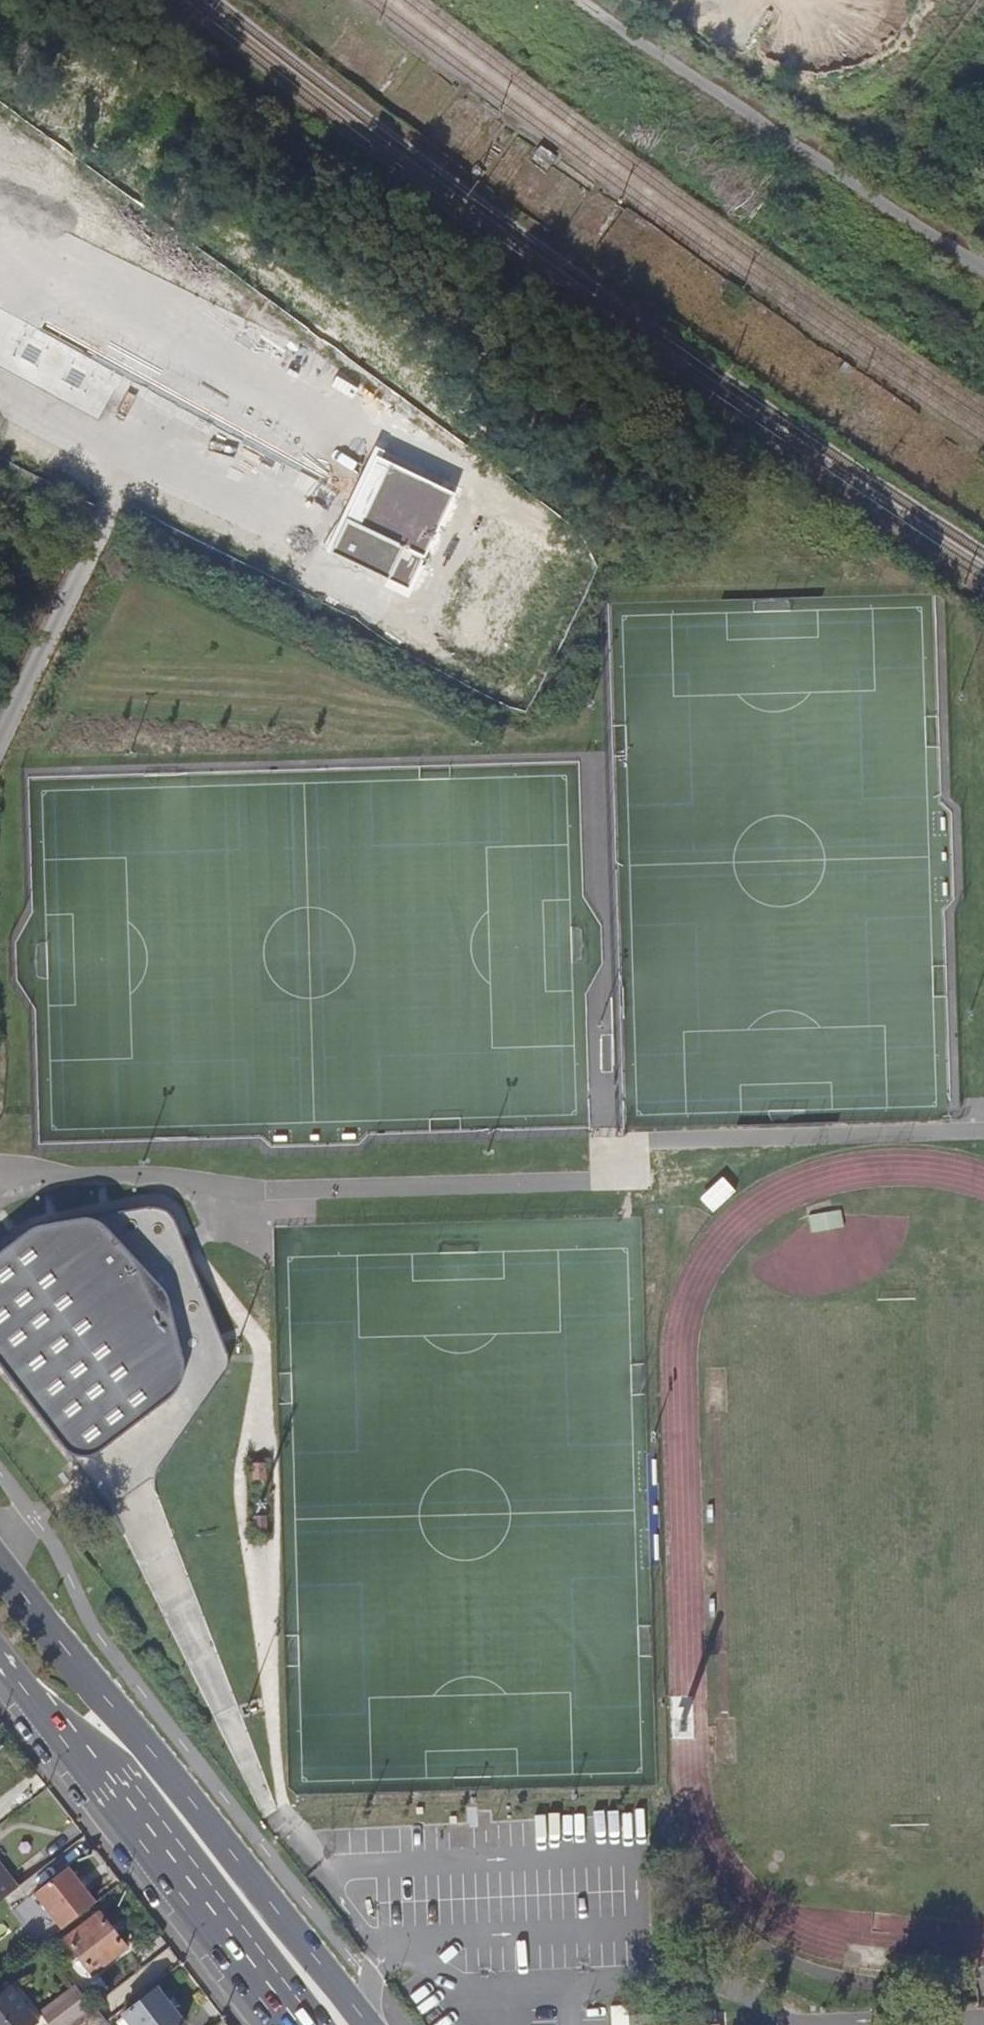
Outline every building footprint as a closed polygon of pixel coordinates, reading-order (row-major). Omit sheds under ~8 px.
[(111,1509),(147,1486),(224,1378),(230,1360),(227,1347),(180,1228),(171,1212),(160,1207),(42,1223),(0,1253),(0,1363),(111,1509)] [(17,1888),(0,1865),(0,1901),(17,1888)] [(34,1895),(61,1930),(95,1905),(88,1896),(67,1869),(34,1895)] [(101,1919),(67,1944),(91,1976),(125,1951),(101,1919)] [(43,2016),(17,1983),(0,1996),(0,2024),(31,2024),(38,2019),(43,2016)] [(159,1990),(126,2017),(132,2024),(186,2024),(159,1990)] [(75,1991),(43,2016),(38,2019),(42,2024),(101,2024),(75,1991)] [(611,2006),(612,2024),(629,2024),(629,2005),(611,2006)]
